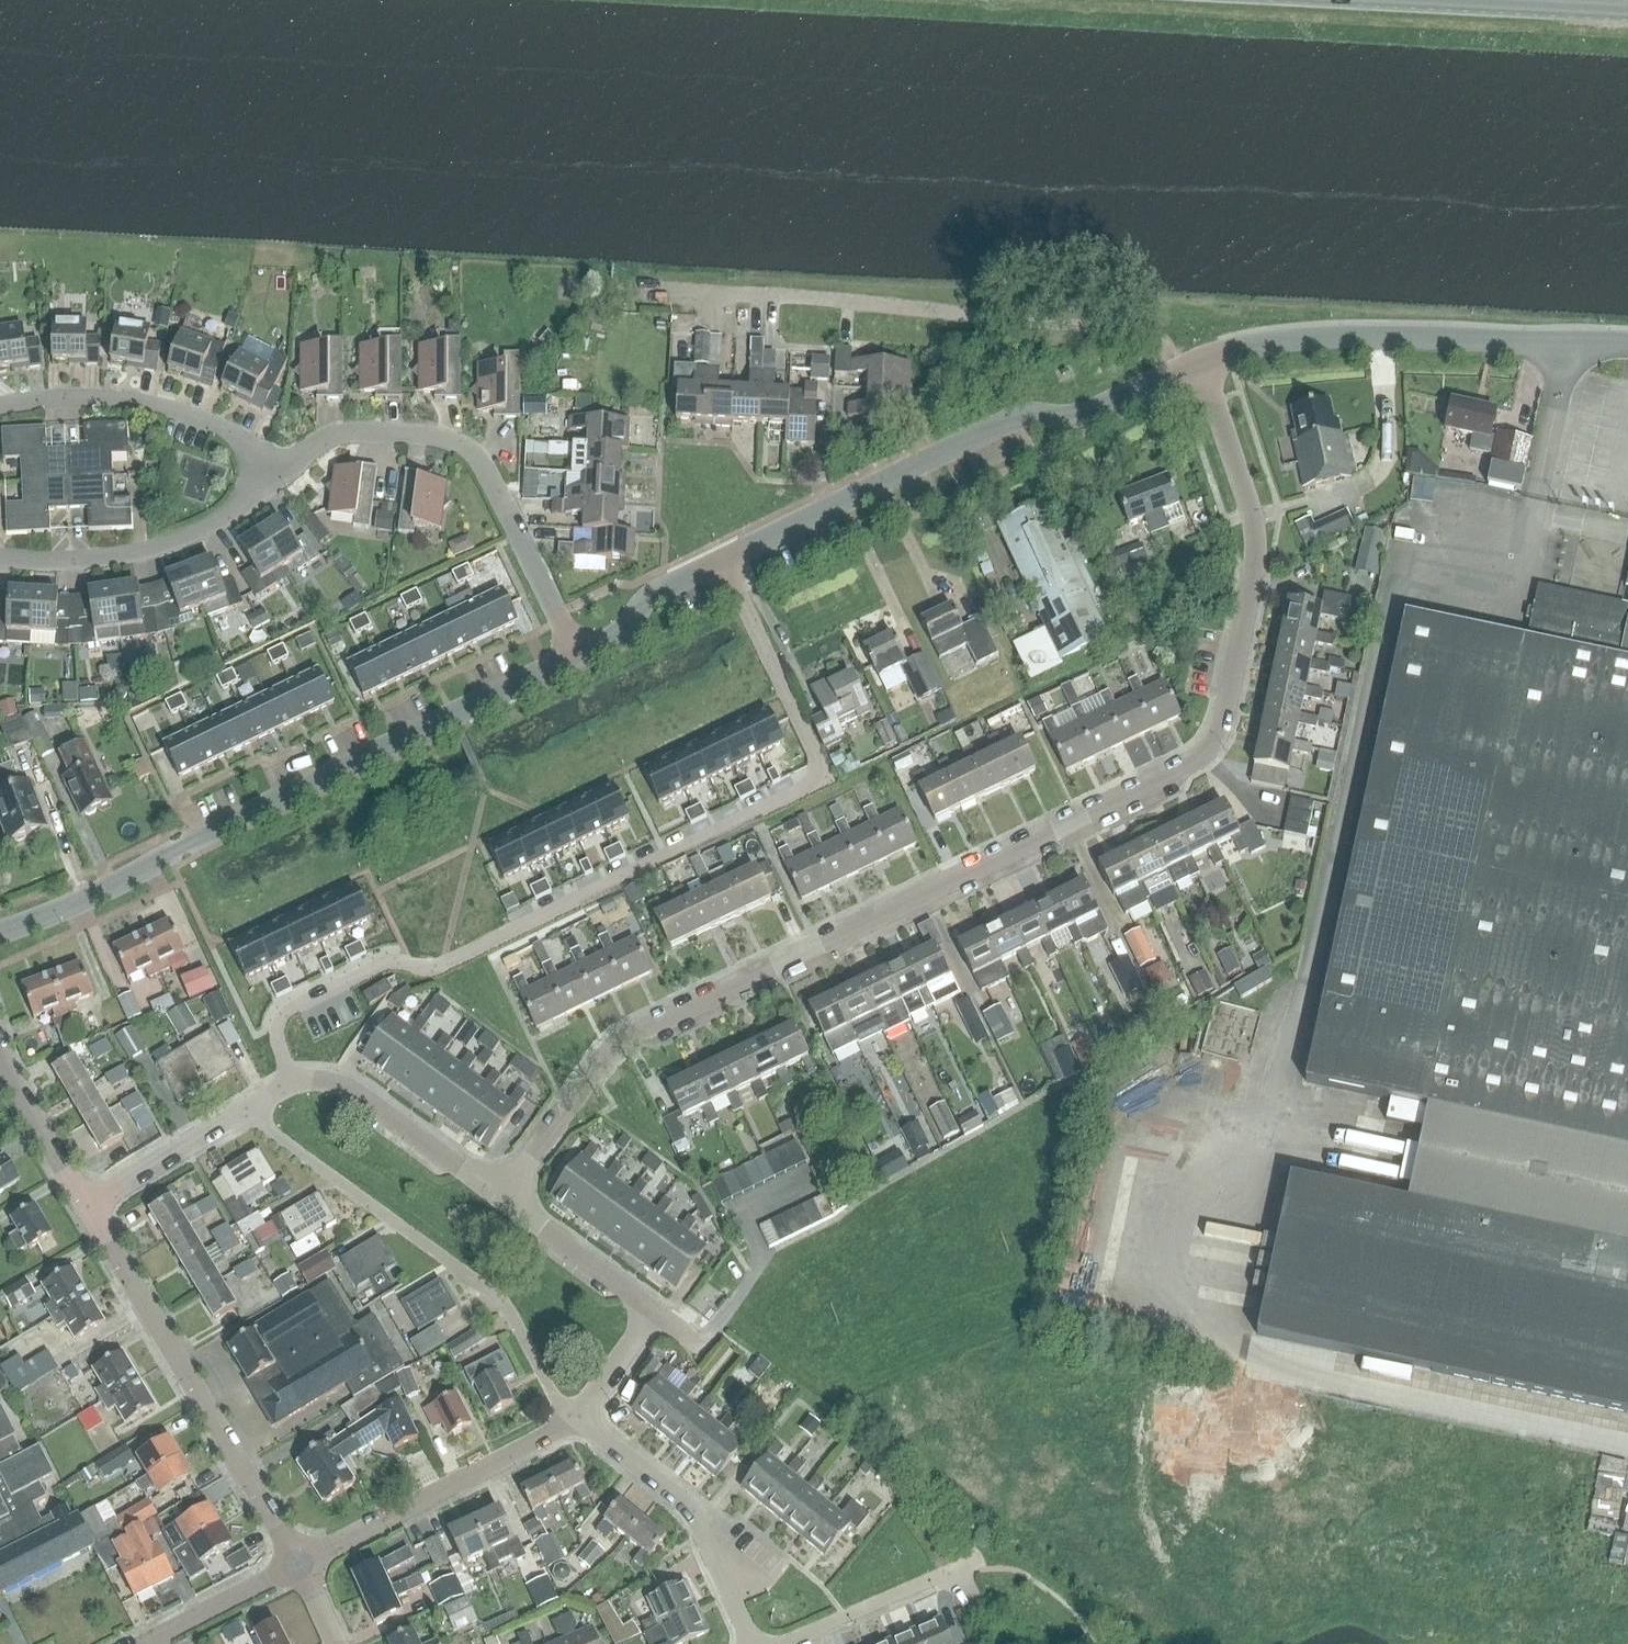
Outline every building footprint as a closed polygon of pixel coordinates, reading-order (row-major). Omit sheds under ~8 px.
[(83,365),(98,365),(99,338),(85,338),(85,321),(52,321),(52,361),(83,361),(83,365)] [(149,327),(116,322),(110,361),(141,366),(141,370),(155,373),(160,346),(146,343),(149,327)] [(26,369),(41,367),(37,340),(24,341),(21,325),(0,328),(0,368),(26,365),(26,369)] [(554,337),(547,331),(538,342),(545,347),(554,337)] [(211,388),(224,347),(180,332),(168,370),(198,380),(196,384),(211,388)] [(708,364),(710,333),(695,333),(693,364),(708,364)] [(300,347),(300,365),(293,372),(300,379),(300,393),(316,393),(316,400),(343,400),(343,398),(342,398),(342,339),(326,339),(326,347),(300,347)] [(359,347),(359,365),(352,372),(359,379),(359,393),(375,393),(375,400),(402,400),(402,398),(401,398),(401,339),(385,339),(385,347),(359,347)] [(419,347),(419,365),(411,372),(419,379),(419,393),(434,393),(434,400),(461,400),(461,398),(460,398),(460,339),(444,339),(444,347),(419,347)] [(262,411),(287,360),(274,353),(268,365),(239,351),(221,387),(250,401),(248,405),(262,411)] [(762,365),(774,366),(775,352),(763,351),(762,365)] [(478,366),(478,384),(470,391),(477,399),(477,412),(493,412),(493,419),(520,419),(520,418),(519,418),(519,354),(503,354),(503,367),(478,366)] [(829,357),(811,356),(810,380),(828,381),(829,357)] [(868,375),(868,389),(908,391),(910,364),(850,361),(849,374),(868,375)] [(675,419),(703,421),(706,370),(695,369),(695,366),(674,365),(673,386),(677,387),(675,419)] [(732,427),(732,422),(734,389),(719,389),(720,371),(706,370),(703,421),(703,426),(732,427)] [(748,390),(734,389),(732,422),(759,424),(761,372),(749,372),(748,390)] [(759,424),(786,425),(787,392),(773,391),(774,373),(761,372),(759,424)] [(787,392),(786,425),(785,443),(814,444),(817,386),(804,385),(804,391),(789,390),(789,392),(787,392)] [(868,389),(867,403),(867,405),(848,404),(847,417),(907,420),(908,391),(868,389)] [(558,416),(558,395),(545,395),(545,399),(523,399),(523,416),(558,416)] [(581,395),(580,415),(598,416),(599,396),(581,395)] [(1338,417),(1331,419),(1327,401),(1292,409),(1297,433),(1291,434),(1303,488),(1351,478),(1338,417)] [(1522,493),(1532,447),(1499,439),(1498,443),(1489,441),(1496,412),(1450,402),(1444,431),(1472,437),(1469,451),(1495,457),(1489,486),(1522,493)] [(569,418),(569,431),(587,432),(587,446),(586,447),(620,449),(627,450),(629,421),(569,418)] [(84,448),(65,449),(66,479),(112,477),(111,454),(128,453),(126,424),(83,426),(84,448)] [(66,479),(65,449),(46,450),(45,428),(1,430),(3,459),(20,458),(21,481),(66,479)] [(571,474),(585,475),(585,474),(619,476),(619,475),(620,449),(586,447),(587,446),(548,444),(547,458),(572,460),(571,474)] [(1440,477),(1443,464),(1420,459),(1418,472),(1440,477)] [(368,528),(376,469),(377,469),(377,468),(350,464),(349,471),(334,469),(332,483),(326,488),(331,495),(328,515),(353,518),(352,526),(368,528)] [(404,473),(405,473),(397,532),(413,534),(414,526),(439,529),(442,509),(448,504),(444,498),(445,484),(430,482),(431,475),(404,471),(404,473)] [(624,476),(619,475),(619,476),(585,474),(585,475),(584,490),(566,489),(565,501),(618,504),(623,505),(624,476)] [(529,495),(541,495),(540,475),(528,476),(529,495)] [(1162,511),(1178,505),(1167,476),(1117,495),(1128,524),(1144,518),(1150,535),(1169,528),(1162,511)] [(88,530),(131,528),(130,499),(113,500),(112,477),(66,479),(68,509),(87,508),(88,530)] [(1418,499),(1438,500),(1439,479),(1419,478),(1418,499)] [(68,509),(66,479),(21,481),(22,504),(5,505),(6,534),(49,532),(48,510),(68,509)] [(553,501),(552,513),(563,514),(564,501),(553,501)] [(582,530),(593,531),(593,530),(616,531),(618,504),(565,501),(564,514),(583,515),(582,530)] [(1033,616),(1037,614),(1044,629),(1012,644),(1029,682),(1062,666),(1060,662),(1107,640),(1093,609),(1104,604),(1098,590),(1095,591),(1082,565),(1086,563),(1074,539),(1063,544),(1044,505),(997,526),(1028,594),(1023,596),(1033,616)] [(394,513),(376,511),(374,530),(391,533),(394,513)] [(1314,527),(1309,517),(1294,524),(1305,549),(1354,526),(1347,512),(1314,527)] [(279,519),(259,533),(281,568),(291,561),(297,571),(319,557),(305,534),(293,542),(279,519)] [(1357,558),(1376,562),(1384,532),(1365,527),(1357,558)] [(634,532),(616,531),(593,530),(593,531),(592,546),(573,545),(573,547),(560,546),(559,560),(572,561),(573,557),(632,560),(634,532)] [(270,574),(281,568),(259,533),(238,546),(252,568),(240,575),(255,598),(276,584),(270,574)] [(475,535),(455,543),(459,554),(479,547),(475,535)] [(1111,554),(1116,567),(1146,557),(1141,543),(1117,552),(1111,554)] [(211,559),(188,568),(202,607),(207,618),(242,604),(233,579),(220,584),(211,559)] [(467,565),(459,569),(465,581),(473,577),(467,565)] [(202,607),(188,568),(165,577),(174,601),(162,606),(171,631),(195,622),(191,611),(202,607)] [(459,569),(451,573),(457,585),(465,581),(459,569)] [(1621,604),(1537,586),(1526,640),(1404,614),(1305,1082),(1426,1107),(1406,1201),(1290,1177),(1256,1334),(1627,1413),(1627,570),(1621,604)] [(112,588),(120,641),(157,635),(153,608),(140,610),(137,589),(138,589),(137,583),(126,585),(126,586),(112,588)] [(98,644),(120,641),(112,588),(88,592),(92,618),(78,620),(82,646),(87,646),(88,650),(99,649),(98,644)] [(416,590),(408,594),(414,606),(422,602),(416,590)] [(501,590),(475,603),(491,635),(517,622),(501,590)] [(6,644),(29,645),(30,633),(31,633),(33,592),(9,591),(7,617),(0,616),(0,643),(6,644)] [(58,593),(33,592),(31,633),(55,635),(54,646),(68,647),(70,620),(56,620),(58,593)] [(356,592),(341,603),(347,613),(363,602),(356,592)] [(1287,602),(1281,632),(1317,639),(1318,634),(1317,633),(1320,616),(1337,619),(1339,610),(1348,612),(1351,598),(1324,593),(1320,609),(1287,602)] [(408,594),(400,598),(406,610),(414,606),(408,594)] [(475,603),(450,615),(465,647),(491,635),(475,603)] [(919,615),(920,621),(931,643),(939,658),(966,645),(976,665),(998,654),(980,617),(961,627),(951,606),(938,613),(933,608),(919,615)] [(263,609),(255,613),(261,625),(269,621),(263,609)] [(255,613),(247,617),(253,629),(261,625),(255,613)] [(365,615),(357,619),(363,631),(371,627),(365,615)] [(450,615),(424,628),(440,660),(465,647),(450,615)] [(357,619),(349,622),(355,635),(363,631),(357,619)] [(424,628),(399,640),(414,672),(440,660),(424,628)] [(1333,637),(1318,634),(1317,639),(1281,632),(1276,658),(1311,666),(1312,661),(1311,661),(1315,643),(1331,646),(1333,637)] [(906,663),(892,635),(863,649),(874,673),(875,672),(878,678),(900,668),(916,701),(941,689),(924,654),(906,663)] [(399,640),(373,652),(389,684),(414,672),(399,640)] [(282,645),(274,649),(280,661),(288,657),(282,645)] [(274,649),(266,653),(272,665),(280,661),(274,649)] [(373,652),(347,665),(362,697),(389,684),(373,652)] [(1328,664),(1312,661),(1311,666),(1276,658),(1270,684),(1306,692),(1306,688),(1305,688),(1309,670),(1326,674),(1328,664)] [(1329,659),(1328,667),(1341,670),(1343,661),(1329,659)] [(231,670),(223,674),(229,686),(237,682),(231,670)] [(317,670),(291,682),(307,714),(333,702),(317,670)] [(223,674),(215,678),(221,690),(229,686),(223,674)] [(823,715),(811,721),(825,750),(846,740),(839,726),(858,717),(869,712),(851,674),(829,685),(827,681),(811,689),(823,715)] [(1180,716),(1163,681),(1162,680),(1142,690),(1136,677),(1127,681),(1133,694),(1150,730),(1180,716)] [(1354,697),(1357,685),(1342,681),(1339,694),(1354,697)] [(291,682),(266,695),(281,727),(307,714),(291,682)] [(1270,684),(1265,711),(1300,719),(1301,715),(1300,715),(1303,697),(1320,701),(1322,691),(1306,688),(1306,692),(1270,684)] [(124,698),(127,693),(126,689),(121,687),(117,688),(114,692),(115,697),(119,699),(124,698)] [(98,688),(79,689),(80,702),(98,701),(98,688)] [(44,689),(28,689),(29,704),(44,703),(44,689)] [(1099,695),(1105,708),(1122,743),(1150,730),(1133,694),(1114,703),(1108,690),(1099,695)] [(180,695),(172,699),(178,711),(186,707),(180,695)] [(266,695),(241,707),(256,739),(281,727),(266,695)] [(11,699),(0,703),(0,711),(3,720),(17,715),(11,699)] [(172,699),(164,702),(170,715),(178,711),(172,699)] [(1070,708),(1076,721),(1094,757),(1122,743),(1105,708),(1086,717),(1079,704),(1070,708)] [(65,705),(44,706),(44,718),(66,717),(65,705)] [(241,707),(215,720),(231,752),(256,739),(241,707)] [(1333,712),(1319,709),(1316,722),(1331,724),(1333,712)] [(1265,711),(1259,738),(1294,746),(1295,742),(1294,742),(1298,724),(1315,728),(1317,718),(1301,715),(1300,719),(1265,711)] [(54,751),(35,712),(21,719),(40,757),(54,751)] [(763,715),(737,727),(752,757),(777,745),(763,715)] [(0,723),(0,727),(9,750),(32,742),(20,716),(0,723)] [(1065,771),(1094,757),(1076,721),(1057,731),(1051,718),(1042,722),(1065,771)] [(215,720),(190,732),(205,764),(231,752),(215,720)] [(895,741),(885,720),(873,725),(883,747),(895,741)] [(737,727),(712,739),(727,769),(752,757),(737,727)] [(190,732),(164,745),(179,777),(205,764),(190,732)] [(987,740),(992,751),(1008,784),(1034,771),(1018,738),(1002,746),(996,735),(987,740)] [(1311,746),(1295,742),(1294,746),(1259,738),(1253,766),(1288,773),(1292,752),(1309,755),(1311,746)] [(712,739),(688,751),(702,781),(727,769),(712,739)] [(111,802),(82,742),(60,753),(70,775),(63,779),(81,816),(111,802)] [(962,752),(967,763),(984,796),(1008,784),(992,751),(977,759),(971,747),(962,752)] [(688,751),(663,763),(678,793),(702,781),(688,751)] [(906,753),(891,760),(896,771),(912,764),(906,753)] [(1335,759),(1317,755),(1314,769),(1332,773),(1335,759)] [(937,764),(943,775),(959,808),(984,796),(967,763),(952,771),(947,759),(937,764)] [(1,824),(2,824),(9,842),(14,840),(17,842),(24,839),(25,836),(45,829),(40,816),(42,816),(29,781),(19,784),(11,763),(0,767),(0,822),(1,824)] [(663,763),(637,775),(652,805),(678,793),(663,763)] [(774,769),(766,773),(772,785),(780,781),(774,769)] [(959,808),(943,775),(928,783),(922,771),(912,776),(934,821),(959,808)] [(755,793),(749,781),(741,785),(747,797),(755,793)] [(741,785),(733,789),(739,800),(747,797),(741,785)] [(609,788),(584,801),(598,831),(624,819),(609,788)] [(1287,809),(1310,814),(1312,803),(1290,799),(1287,809)] [(584,801),(559,812),(574,843),(598,831),(584,801)] [(1223,803),(1199,815),(1214,848),(1216,847),(1232,839),(1240,854),(1248,850),(1250,854),(1264,848),(1252,822),(1236,829),(1223,803)] [(700,805),(692,808),(698,820),(706,817),(700,805)] [(862,810),(869,823),(886,858),(915,844),(898,809),(878,818),(872,805),(862,810)] [(692,808),(684,812),(690,824),(698,820),(692,808)] [(1308,825),(1310,814),(1287,809),(1285,820),(1308,825)] [(559,812),(534,824),(549,855),(574,843),(559,812)] [(1224,862),(1216,847),(1214,848),(1199,815),(1173,828),(1189,860),(1192,859),(1207,851),(1214,866),(1224,862)] [(886,858),(869,823),(849,832),(843,820),(834,824),(840,837),(857,872),(886,858)] [(1306,837),(1308,825),(1285,820),(1283,832),(1306,837)] [(534,824),(510,836),(524,867),(549,855),(534,824)] [(1199,874),(1192,859),(1189,860),(1173,828),(1149,840),(1164,872),(1167,871),(1174,886),(1199,874)] [(805,837),(812,851),(829,886),(857,872),(840,837),(821,846),(815,833),(805,837)] [(510,836),(484,849),(499,879),(524,867),(510,836)] [(1150,898),(1174,886),(1167,871),(1164,872),(1149,840),(1125,852),(1141,884),(1143,883),(1150,898)] [(619,844),(611,848),(617,860),(625,856),(619,844)] [(829,886),(812,851),(792,860),(786,847),(777,851),(801,900),(829,886)] [(611,848),(603,852),(609,864),(617,860),(611,848)] [(1115,896),(1115,897),(1125,915),(1147,904),(1145,900),(1150,898),(1143,883),(1141,884),(1125,852),(1098,865),(1113,897),(1115,896)] [(744,912),(728,879),(713,886),(698,855),(688,860),(703,891),(719,924),(744,912)] [(586,860),(578,864),(584,876),(592,872),(586,860)] [(767,862),(755,868),(760,880),(773,874),(767,862)] [(722,868),(728,879),(744,912),(770,900),(754,867),(738,875),(732,863),(722,868)] [(668,885),(677,880),(670,864),(660,868),(668,885)] [(545,880),(537,884),(543,896),(551,892),(545,880)] [(1306,883),(1296,881),(1294,890),(1305,892),(1306,883)] [(631,905),(644,899),(637,883),(624,889),(631,905)] [(1082,883),(1057,895),(1073,927),(1076,926),(1083,941),(1087,942),(1106,933),(1107,929),(1099,912),(1097,913),(1082,883)] [(537,884),(529,888),(535,900),(543,896),(537,884)] [(354,886),(328,899),(343,929),(368,917),(354,886)] [(673,892),(679,903),(695,936),(719,924),(703,891),(688,899),(682,887),(673,892)] [(1082,941),(1083,941),(1076,926),(1073,927),(1057,895),(1033,907),(1049,939),(1050,939),(1050,938),(1066,930),(1073,945),(1082,941)] [(328,899),(303,911),(318,941),(343,929),(328,899)] [(598,905),(602,915),(616,909),(611,899),(598,905)] [(695,936),(679,903),(663,911),(657,899),(648,904),(669,948),(695,936)] [(1033,907),(1006,920),(1022,952),(1026,951),(1026,950),(1041,942),(1048,957),(1057,953),(1050,939),(1049,939),(1033,907)] [(303,911),(278,922),(293,953),(318,941),(303,911)] [(1033,965),(1026,951),(1022,952),(1006,920),(983,932),(999,964),(1001,963),(1016,955),(1024,970),(1033,965)] [(169,921),(141,935),(159,974),(170,969),(166,961),(184,952),(169,921)] [(278,922),(254,934),(268,965),(293,953),(278,922)] [(1154,961),(1139,929),(1123,936),(1139,968),(1154,961)] [(957,945),(973,977),(980,991),(1008,978),(1001,963),(999,964),(983,932),(957,945)] [(254,934),(228,947),(243,977),(268,965),(254,934)] [(650,972),(633,938),(632,937),(612,947),(606,934),(597,938),(603,951),(621,987),(650,972)] [(112,948),(127,980),(145,971),(149,979),(159,974),(141,935),(112,948)] [(360,942),(352,946),(358,958),(366,954),(360,942)] [(352,946),(344,950),(350,962),(358,958),(352,946)] [(933,946),(907,959),(923,992),(926,990),(933,1005),(934,1005),(935,1007),(960,995),(950,975),(948,976),(933,946)] [(575,965),(592,1001),(621,987),(603,951),(584,961),(578,948),(569,953),(575,965)] [(1216,955),(1227,976),(1241,969),(1230,948),(1216,955)] [(1263,951),(1251,958),(1258,971),(1271,965),(1263,951)] [(506,970),(519,964),(515,955),(502,961),(506,970)] [(1128,956),(1108,965),(1124,997),(1144,988),(1128,956)] [(327,958),(319,962),(325,974),(333,970),(327,958)] [(909,1017),(933,1005),(926,990),(923,992),(907,959),(883,971),(898,1004),(902,1002),(909,1017)] [(540,966),(547,979),(564,1014),(592,1001),(575,965),(556,975),(550,962),(540,966)] [(80,964),(51,975),(66,1015),(77,1011),(74,1003),(92,996),(80,964)] [(179,978),(189,1000),(214,990),(205,967),(179,978)] [(1264,969),(1232,987),(1239,999),(1271,980),(1264,969)] [(1213,989),(1204,970),(1187,978),(1197,997),(1213,989)] [(883,971),(859,983),(874,1015),(877,1014),(886,1033),(909,1022),(907,1018),(909,1017),(902,1002),(898,1004),(883,971)] [(21,986),(33,1018),(51,1011),(54,1020),(66,1015),(51,975),(21,986)] [(564,1014),(547,979),(528,988),(521,976),(512,980),(536,1028),(564,1014)] [(286,978),(278,982),(284,994),(292,990),(286,978)] [(385,981),(362,995),(369,1006),(388,994),(392,992),(385,981)] [(278,982),(270,986),(276,998),(284,994),(278,982)] [(883,1034),(886,1033),(877,1014),(874,1015),(859,983),(832,996),(848,1028),(852,1026),(861,1044),(882,1033),(883,1034)] [(399,1010),(412,995),(411,992),(407,987),(402,990),(393,997),(388,1002),(399,1010)] [(127,1021),(141,1015),(130,992),(116,999),(127,1021)] [(231,1016),(219,992),(202,1001),(214,1025),(231,1016)] [(442,1000),(435,995),(428,1006),(435,1011),(442,1000)] [(808,1008),(824,1040),(832,1055),(858,1043),(859,1045),(861,1044),(852,1026),(848,1028),(832,996),(808,1008)] [(980,1019),(969,998),(954,1005),(965,1026),(980,1019)] [(450,1006),(442,1000),(435,1011),(442,1016),(450,1006)] [(197,1026),(184,1005),(166,1016),(179,1037),(197,1026)] [(1000,1005),(982,1014),(996,1042),(1014,1033),(1000,1005)] [(392,1018),(363,1058),(388,1076),(417,1036),(426,1023),(418,1017),(409,1030),(392,1018)] [(76,1045),(69,1024),(56,1028),(64,1049),(76,1045)] [(792,1026),(769,1037),(784,1070),(785,1069),(800,1061),(807,1076),(817,1072),(809,1054),(807,1055),(792,1026)] [(131,1027),(115,1037),(129,1059),(145,1049),(131,1027)] [(211,1030),(183,1047),(207,1086),(235,1069),(211,1030)] [(491,1036),(484,1031),(476,1042),(483,1047),(491,1036)] [(417,1036),(388,1076),(412,1094),(442,1054),(451,1041),(443,1035),(433,1048),(417,1036)] [(491,1036),(483,1047),(491,1053),(499,1042),(491,1036)] [(1114,1036),(1101,1043),(1107,1056),(1121,1050),(1114,1036)] [(769,1037),(742,1050),(758,1082),(760,1081),(775,1074),(783,1089),(792,1084),(785,1069),(784,1070),(769,1037)] [(1081,1069),(1099,1061),(1087,1037),(1070,1045),(1081,1069)] [(104,1039),(88,1048),(94,1060),(111,1050),(104,1039)] [(1051,1055),(1062,1080),(1081,1071),(1069,1046),(1051,1055)] [(207,1086),(183,1047),(155,1064),(178,1103),(207,1086)] [(767,1096),(760,1081),(758,1082),(742,1050),(717,1062),(733,1094),(735,1093),(750,1086),(758,1101),(767,1096)] [(442,1054),(412,1094),(437,1112),(466,1072),(476,1059),(467,1053),(458,1066),(442,1054)] [(515,1054),(508,1065),(515,1071),(523,1060),(515,1054)] [(69,1098),(91,1084),(75,1058),(53,1071),(69,1098)] [(743,1108),(735,1093),(733,1094),(717,1062),(692,1075),(707,1106),(711,1105),(726,1097),(733,1112),(743,1108)] [(121,1066),(104,1076),(111,1088),(128,1078),(121,1066)] [(466,1072),(437,1112),(461,1130),(491,1090),(500,1077),(492,1071),(483,1084),(466,1072)] [(718,1120),(711,1105),(707,1106),(692,1075),(667,1087),(682,1119),(701,1109),(708,1125),(718,1120)] [(69,1098),(85,1124),(107,1111),(91,1084),(69,1098)] [(491,1090),(461,1130),(486,1148),(525,1096),(517,1090),(507,1102),(491,1090)] [(137,1092),(120,1103),(127,1114),(144,1104),(137,1092)] [(976,1098),(986,1119),(999,1112),(988,1092),(976,1098)] [(928,1109),(942,1140),(958,1132),(944,1102),(928,1109)] [(101,1151),(123,1138),(107,1111),(85,1124),(101,1151)] [(975,1111),(955,1121),(963,1136),(983,1126),(975,1111)] [(677,1153),(689,1147),(673,1114),(661,1120),(677,1153)] [(917,1120),(899,1130),(911,1154),(925,1147),(929,1145),(917,1120)] [(783,1136),(793,1131),(788,1121),(778,1126),(783,1136)] [(623,1134),(615,1145),(622,1151),(630,1140),(623,1134)] [(795,1141),(785,1146),(794,1167),(806,1162),(795,1141)] [(590,1143),(551,1196),(576,1214),(605,1174),(589,1162),(598,1149),(590,1143)] [(785,1172),(794,1167),(785,1146),(775,1151),(785,1172)] [(252,1217),(252,1216),(241,1199),(274,1179),(257,1150),(218,1173),(233,1198),(223,1204),(236,1226),(252,1217)] [(898,1150),(873,1162),(883,1181),(908,1168),(898,1150)] [(776,1176),(785,1172),(775,1151),(765,1155),(776,1176)] [(647,1152),(639,1163),(646,1168),(654,1158),(647,1152)] [(766,1181),(776,1176),(765,1155),(755,1160),(766,1181)] [(19,1181),(4,1157),(0,1159),(0,1193),(19,1181)] [(654,1158),(646,1168),(653,1174),(661,1163),(654,1158)] [(755,1186),(766,1181),(755,1160),(745,1165),(755,1186)] [(615,1163),(576,1216),(601,1234),(630,1194),(614,1182),(623,1169),(615,1163)] [(744,1192),(755,1186),(745,1165),(734,1170),(744,1192)] [(733,1197),(744,1192),(734,1170),(723,1176),(733,1197)] [(721,1203),(733,1197),(723,1176),(710,1182),(721,1203)] [(630,1194),(601,1234),(625,1252),(655,1212),(638,1200),(648,1187),(639,1181),(630,1194)] [(149,1212),(165,1239),(188,1226),(172,1199),(177,1196),(171,1186),(150,1199),(156,1208),(149,1212)] [(833,1209),(851,1201),(844,1187),(827,1195),(833,1209)] [(287,1229),(296,1245),(289,1249),(296,1260),(319,1247),(313,1236),(335,1223),(318,1194),(271,1221),(278,1234),(287,1229)] [(823,1195),(811,1201),(821,1222),(833,1216),(823,1195)] [(211,1196),(194,1206),(201,1218),(218,1208),(211,1196)] [(705,1207),(698,1196),(690,1200),(697,1211),(705,1207)] [(655,1212),(625,1252),(650,1270),(679,1230),(663,1218),(672,1205),(664,1199),(655,1212)] [(810,1228),(821,1222),(811,1201),(799,1207),(810,1228)] [(25,1247),(27,1250),(51,1236),(34,1206),(10,1221),(16,1232),(8,1237),(17,1252),(25,1247)] [(712,1218),(705,1207),(697,1211),(704,1223),(712,1218)] [(799,1233),(810,1228),(799,1207),(789,1212),(799,1233)] [(788,1238),(799,1233),(789,1212),(778,1217),(788,1238)] [(252,1217),(236,1226),(243,1238),(245,1237),(254,1254),(265,1247),(255,1231),(265,1225),(258,1213),(252,1216),(252,1217)] [(679,1230),(650,1270),(674,1288),(704,1248),(687,1236),(697,1223),(689,1217),(679,1230)] [(779,1243),(788,1238),(778,1217),(769,1222),(779,1243)] [(779,1243),(769,1222),(759,1227),(769,1248),(779,1243)] [(216,1244),(233,1234),(227,1223),(209,1233),(216,1244)] [(204,1252),(188,1226),(165,1239),(181,1266),(204,1252)] [(216,1244),(223,1255),(240,1245),(233,1234),(216,1244)] [(340,1259),(357,1288),(395,1266),(378,1237),(340,1259)] [(181,1266),(197,1293),(220,1279),(204,1252),(181,1266)] [(322,1253),(298,1268),(307,1285),(332,1270),(322,1253)] [(232,1269),(238,1282),(256,1272),(250,1260),(232,1269)] [(44,1308),(50,1318),(87,1295),(71,1268),(41,1287),(51,1303),(44,1308)] [(297,1288),(289,1275),(274,1284),(282,1298),(290,1293),(297,1288)] [(25,1278),(1,1292),(11,1309),(35,1294),(25,1278)] [(236,1306),(220,1279),(197,1293),(213,1319),(236,1306)] [(401,1303),(418,1332),(456,1309),(439,1280),(401,1303)] [(227,1347),(274,1426),(344,1384),(353,1399),(404,1368),(373,1316),(356,1326),(329,1282),(253,1328),(254,1331),(227,1347)] [(104,1323),(87,1295),(50,1318),(59,1333),(66,1328),(73,1341),(104,1323)] [(435,1326),(409,1343),(419,1359),(445,1343),(435,1326)] [(457,1341),(446,1348),(453,1360),(464,1353),(457,1341)] [(24,1364),(4,1375),(15,1394),(58,1369),(47,1351),(24,1364)] [(471,1385),(474,1383),(490,1414),(511,1403),(501,1381),(514,1375),(501,1351),(464,1370),(471,1385)] [(94,1391),(100,1402),(138,1379),(122,1353),(92,1371),(102,1387),(94,1391)] [(645,1385),(659,1365),(648,1357),(634,1377),(645,1385)] [(759,1358),(748,1373),(758,1381),(769,1366),(759,1358)] [(82,1362),(49,1377),(58,1397),(91,1382),(82,1362)] [(632,1411),(653,1428),(680,1394),(678,1392),(666,1382),(674,1372),(666,1366),(657,1377),(658,1379),(632,1411)] [(410,1368),(395,1374),(406,1399),(420,1393),(410,1368)] [(154,1407),(138,1379),(100,1402),(106,1412),(114,1408),(124,1425),(154,1407)] [(687,1381),(678,1392),(680,1394),(653,1428),(673,1445),(701,1411),(698,1409),(686,1399),(696,1388),(687,1381)] [(442,1424),(442,1425),(448,1436),(470,1424),(455,1393),(423,1410),(433,1428),(442,1424)] [(707,1397),(698,1409),(701,1411),(673,1445),(694,1462),(722,1428),(718,1425),(707,1416),(716,1405),(707,1397)] [(341,1463),(386,1434),(393,1449),(417,1437),(399,1400),(375,1411),(376,1413),(336,1438),(332,1432),(323,1438),(326,1443),(296,1463),(310,1483),(341,1463)] [(750,1411),(741,1404),(731,1415),(740,1423),(750,1411)] [(92,1407),(76,1416),(85,1433),(102,1424),(92,1407)] [(94,1547),(79,1517),(78,1516),(72,1520),(65,1508),(49,1516),(50,1517),(42,1521),(33,1505),(47,1498),(40,1484),(54,1477),(39,1448),(22,1456),(13,1438),(15,1436),(1,1408),(0,1408),(0,1541),(0,1542),(0,1595),(94,1547)] [(728,1414),(718,1425),(722,1428),(694,1462),(715,1478),(742,1445),(727,1433),(737,1421),(728,1414)] [(856,1438),(850,1447),(863,1457),(869,1448),(856,1438)] [(135,1458),(146,1477),(179,1457),(168,1439),(135,1458)] [(789,1471),(787,1469),(775,1460),(784,1449),(775,1442),(765,1454),(767,1456),(741,1488),(762,1505),(789,1471)] [(94,1465),(103,1479),(134,1460),(125,1445),(94,1465)] [(190,1476),(179,1457),(146,1477),(158,1496),(190,1476)] [(795,1459),(787,1469),(789,1471),(762,1505),(782,1522),(810,1489),(807,1486),(795,1476),(804,1466),(795,1459)] [(546,1476),(558,1499),(575,1491),(580,1502),(590,1497),(572,1462),(546,1476)] [(866,1477),(872,1468),(865,1462),(858,1471),(866,1477)] [(354,1484),(342,1465),(341,1463),(310,1483),(324,1504),(354,1484)] [(816,1475),(807,1486),(810,1489),(782,1522),(803,1539),(831,1505),(816,1493),(824,1482),(816,1475)] [(520,1489),(537,1524),(547,1518),(542,1508),(558,1499),(546,1476),(520,1489)] [(115,1520),(124,1535),(140,1526),(157,1515),(147,1500),(115,1520)] [(614,1529),(627,1540),(643,1519),(620,1501),(595,1531),(606,1539),(614,1529)] [(841,1514),(831,1505),(803,1539),(824,1556),(849,1525),(856,1531),(869,1516),(851,1502),(841,1514)] [(161,1531),(173,1553),(219,1526),(208,1506),(178,1524),(176,1522),(161,1531)] [(153,1588),(124,1535),(115,1520),(104,1527),(94,1508),(79,1517),(94,1547),(109,1539),(113,1546),(111,1546),(120,1562),(116,1564),(134,1598),(153,1588)] [(488,1554),(493,1552),(498,1563),(513,1556),(515,1562),(525,1557),(516,1538),(513,1539),(498,1509),(473,1520),(488,1554)] [(142,1526),(150,1540),(161,1534),(153,1519),(142,1526)] [(665,1538),(643,1519),(627,1540),(640,1551),(632,1561),(641,1568),(665,1538)] [(498,1563),(493,1552),(488,1554),(473,1520),(448,1532),(458,1555),(448,1559),(465,1596),(477,1591),(464,1564),(483,1556),(490,1573),(500,1568),(498,1563)] [(151,1547),(140,1526),(124,1535),(153,1588),(173,1578),(156,1545),(151,1547)] [(230,1544),(219,1526),(173,1553),(189,1581),(206,1571),(200,1562),(230,1544)] [(564,1558),(552,1533),(534,1542),(547,1567),(564,1558)] [(424,1543),(435,1568),(449,1561),(438,1537),(424,1543)] [(589,1569),(604,1552),(592,1541),(577,1559),(589,1569)] [(245,1548),(224,1560),(232,1574),(253,1561),(245,1548)] [(363,1599),(388,1587),(383,1575),(413,1560),(408,1550),(378,1564),(352,1575),(363,1599)] [(388,1587),(363,1599),(374,1624),(400,1612),(393,1599),(424,1585),(419,1574),(388,1587)] [(428,1586),(438,1607),(463,1596),(453,1575),(428,1586)] [(525,1586),(536,1610),(558,1599),(547,1576),(525,1586)] [(645,1635),(658,1629),(659,1628),(657,1625),(696,1608),(685,1583),(646,1601),(654,1618),(641,1624),(645,1635)] [(612,1606),(624,1623),(645,1609),(633,1592),(612,1606)] [(453,1632),(477,1621),(466,1597),(442,1608),(453,1632)] [(696,1608),(657,1625),(659,1628),(658,1629),(664,1642),(660,1643),(681,1643),(708,1632),(696,1608)] [(514,1611),(483,1625),(487,1635),(518,1621),(514,1611)] [(571,1643),(598,1643),(591,1627),(574,1634),(572,1631),(575,1627),(570,1614),(560,1619),(571,1643)] [(551,1643),(571,1643),(560,1619),(550,1623),(555,1636),(560,1636),(562,1639),(551,1643)] [(915,1630),(921,1643),(950,1643),(939,1619),(915,1630)] [(238,1622),(221,1630),(228,1643),(244,1635),(238,1622)] [(276,1623),(250,1636),(254,1643),(286,1643),(276,1623)] [(890,1640),(892,1643),(921,1643),(915,1630),(890,1640)] [(412,1631),(387,1642),(388,1643),(418,1643),(412,1631)] [(526,1633),(516,1637),(519,1643),(531,1643),(526,1633)] [(483,1641),(484,1643),(499,1643),(495,1635),(483,1641)]
